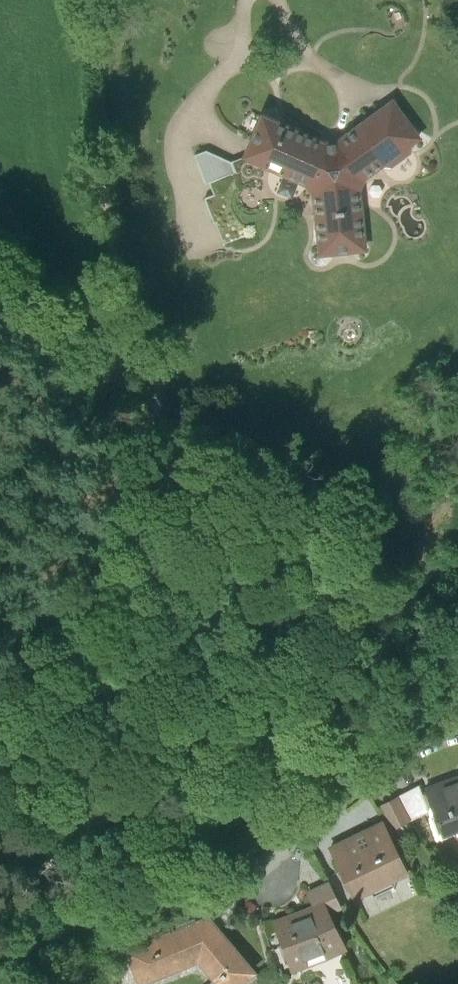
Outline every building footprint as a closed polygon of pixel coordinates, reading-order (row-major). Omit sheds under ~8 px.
[(393,102),(339,141),(326,143),(264,116),(246,156),(263,163),(308,183),(315,194),(322,253),(365,248),(359,189),(364,177),(382,164),(393,165),(412,152),(413,142),(419,137),(393,102)] [(263,163),(246,156),(231,161),(206,150),(195,154),(206,184),(210,183),(214,194),(205,198),(214,223),(216,222),(224,243),(249,234),(241,213),(239,214),(230,190),(256,180),(263,163)] [(438,783),(454,831),(457,829),(457,777),(438,783)] [(440,808),(431,781),(392,801),(402,822),(440,808)] [(393,820),(342,844),(365,893),(416,869),(393,820)] [(319,889),(325,903),(335,899),(340,910),(351,905),(341,880),(319,889)] [(325,903),(285,920),(305,966),(355,945),(340,910),(335,899),(325,903)] [(265,971),(219,915),(138,946),(152,981),(211,958),(231,983),(248,983),(265,971)]
